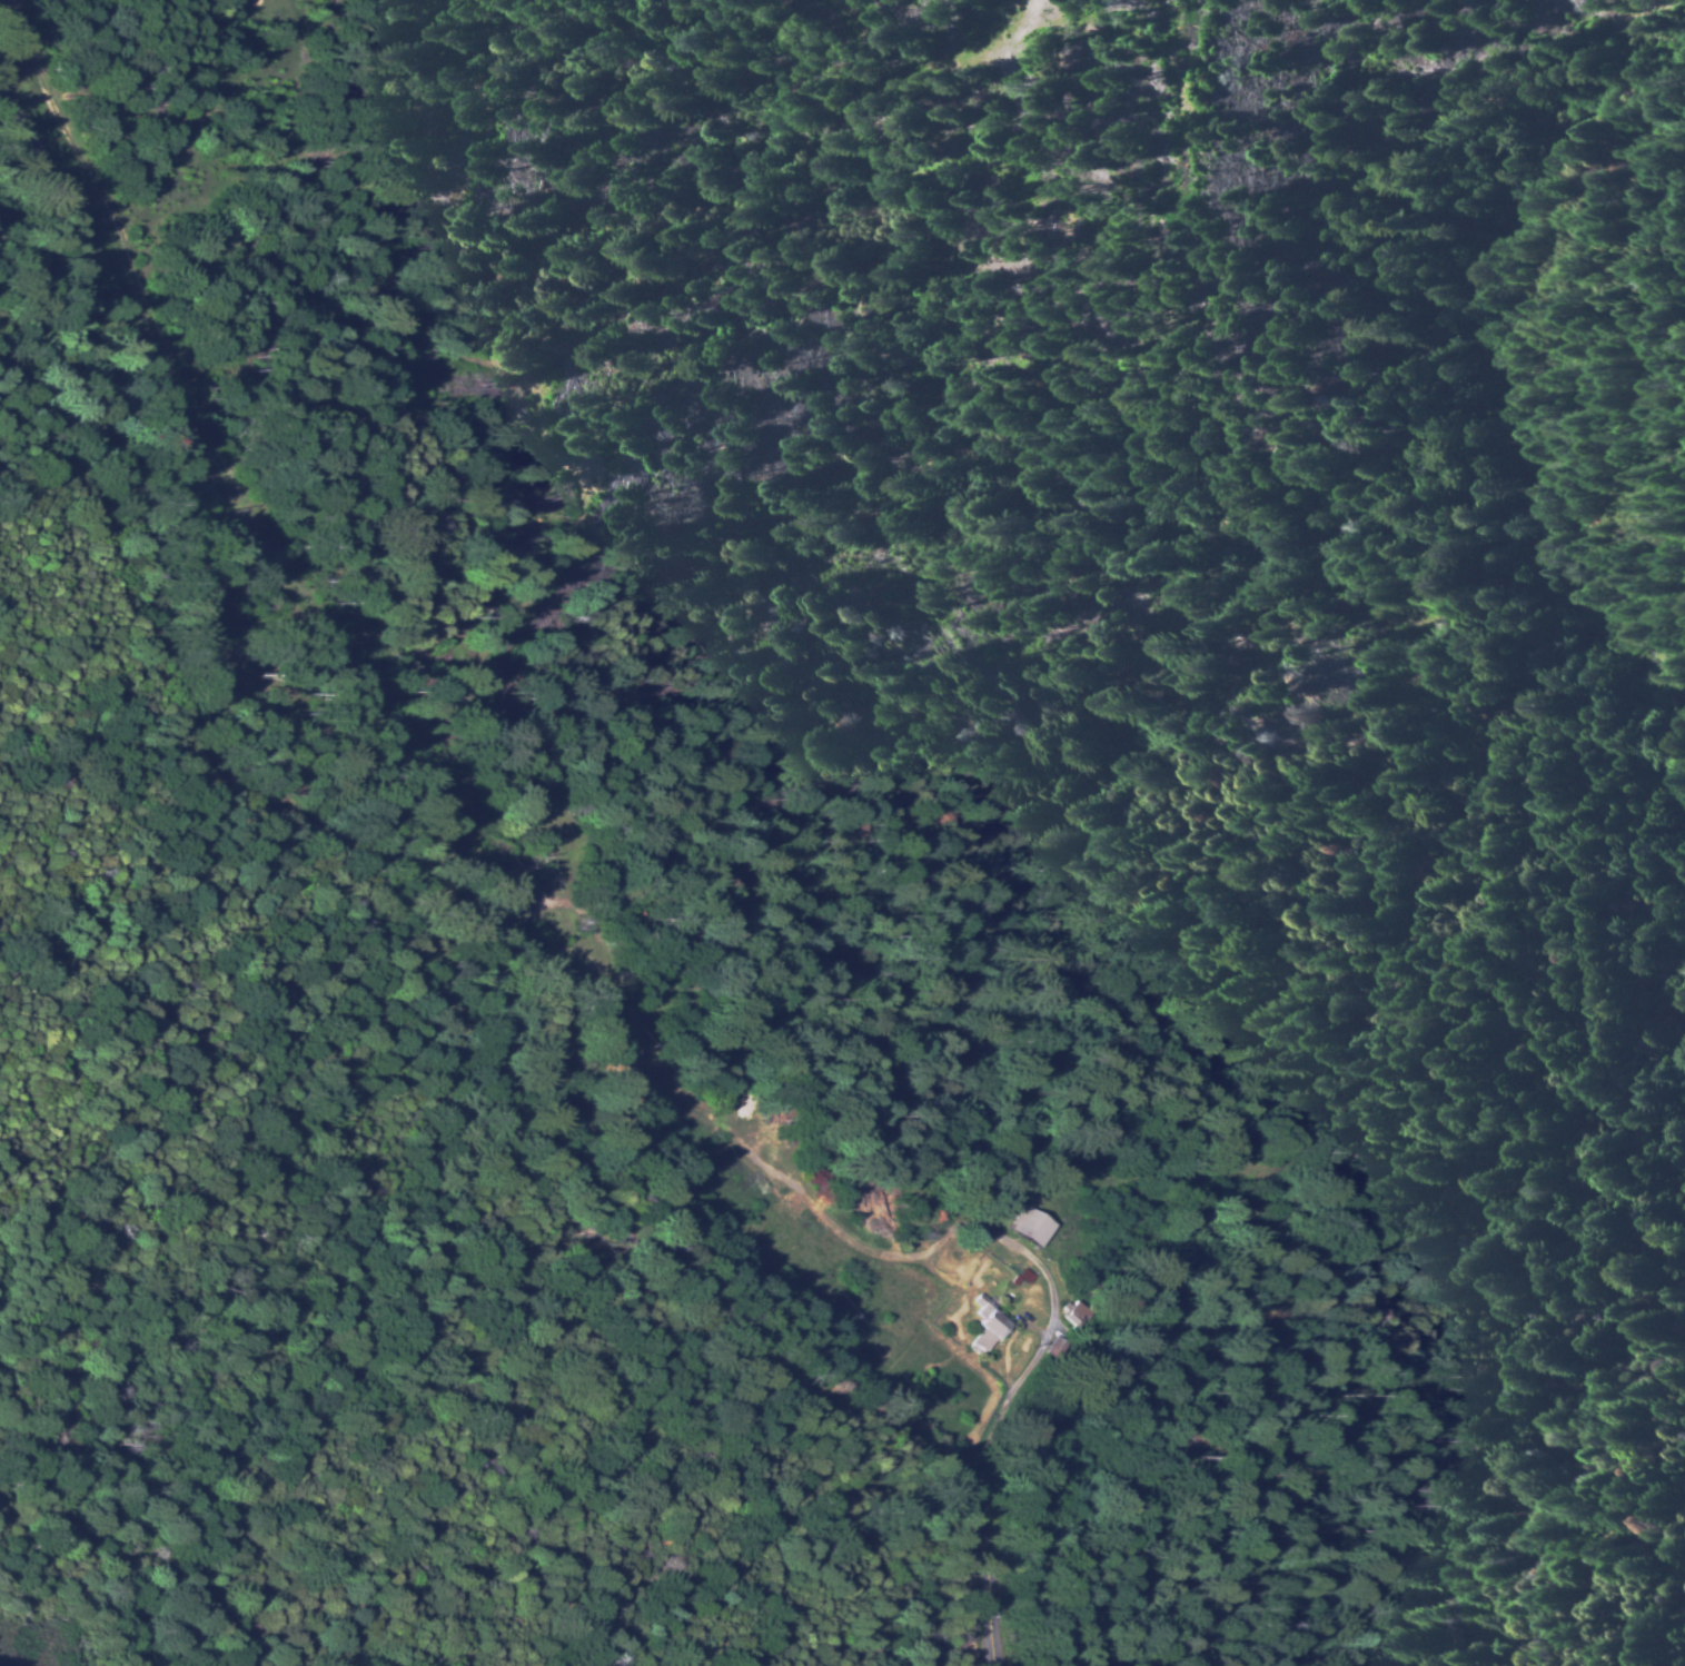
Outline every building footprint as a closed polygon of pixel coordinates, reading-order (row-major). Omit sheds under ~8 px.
[(1024,1207),(1057,1227),(1042,1251),(1009,1230),(1024,1207)] [(971,1238),(980,1243),(977,1250),(968,1244),(971,1238)] [(1024,1269),(1035,1277),(1028,1287),(1020,1281),(1015,1287),(1012,1283),(1024,1269)] [(981,1293),(1012,1319),(984,1355),(972,1346),(984,1329),(980,1326),(985,1318),(978,1312),(982,1306),(975,1301),(981,1293)] [(1080,1302),(1090,1309),(1082,1322),(1064,1311),(1069,1305),(1077,1309),(1080,1302)] [(1059,1336),(1071,1345),(1060,1361),(1047,1351),(1059,1336)]
